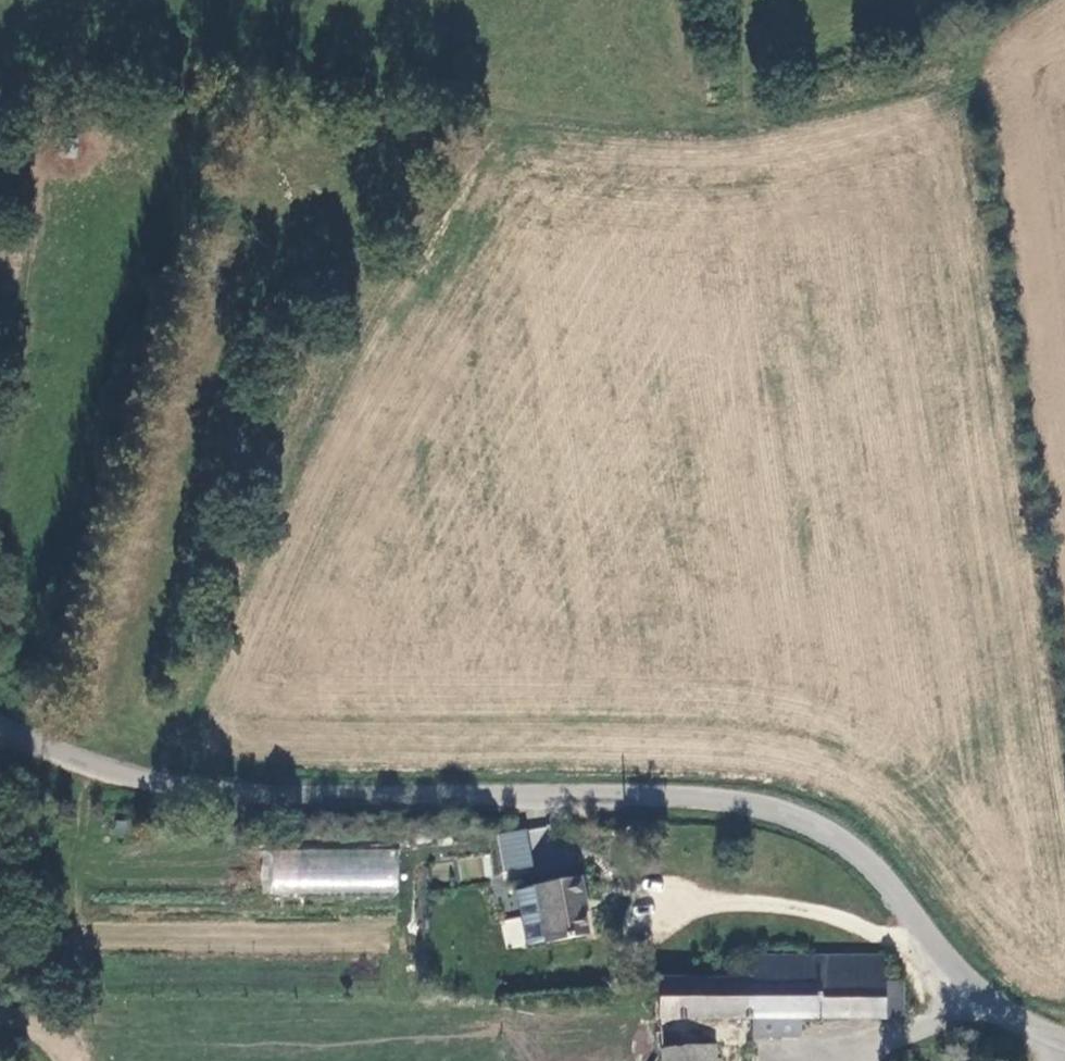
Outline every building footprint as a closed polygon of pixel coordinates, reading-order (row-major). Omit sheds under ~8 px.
[(124,837),(125,823),(116,822),(115,836),(124,837)] [(516,886),(556,878),(547,826),(494,836),(503,888),(516,886)] [(394,849),(264,850),(264,891),(394,890),(394,849)] [(556,878),(516,886),(530,952),(592,939),(578,873),(556,878)] [(659,984),(661,1023),(747,1023),(747,1040),(802,1039),(801,1022),(902,1021),(904,985),(883,984),(883,960),(758,960),(756,983),(659,984)] [(662,1060),(715,1060),(713,1043),(661,1048),(662,1060)]
